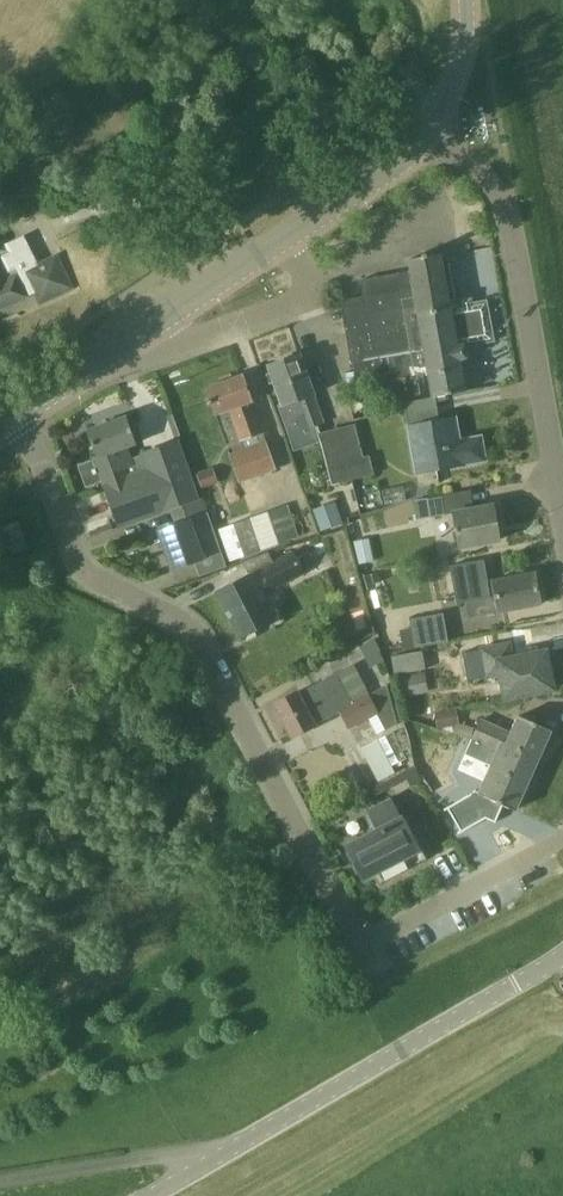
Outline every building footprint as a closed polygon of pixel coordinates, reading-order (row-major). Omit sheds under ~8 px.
[(0,238),(0,310),(27,297),(37,291),(42,301),(72,286),(57,256),(39,265),(25,235),(4,246),(0,238)] [(434,397),(436,396),(467,391),(462,360),(468,358),(466,352),(495,346),(488,307),(473,310),(472,305),(463,307),(462,302),(457,303),(447,253),(441,254),(441,253),(428,255),(427,252),(422,253),(422,256),(409,258),(412,270),(361,279),(365,302),(342,306),(352,362),(353,362),(354,368),(390,362),(392,371),(380,373),(385,399),(421,393),(418,373),(429,371),(434,397)] [(278,404),(290,436),(318,426),(324,424),(322,421),(313,394),(314,393),(300,354),(270,365),(284,402),(278,404)] [(229,409),(240,442),(241,441),(244,448),(232,453),(241,480),(277,467),(254,400),(244,373),(206,387),(216,414),(229,409)] [(436,396),(434,397),(405,402),(418,472),(486,460),(481,436),(460,440),(456,417),(441,420),(436,396)] [(199,499),(178,440),(140,454),(126,416),(87,430),(97,457),(95,458),(120,527),(170,509),(199,499)] [(376,473),(371,454),(365,456),(356,423),(320,433),(333,484),(376,473)] [(473,508),(471,489),(416,500),(419,519),(454,512),(461,546),(501,539),(494,505),(473,508)] [(175,523),(159,528),(173,570),(195,562),(200,576),(227,566),(210,511),(208,511),(203,497),(199,499),(170,509),(175,523)] [(320,530),(343,521),(335,500),(312,508),(320,530)] [(287,503),(217,528),(229,561),(299,536),(287,503)] [(30,547),(20,520),(2,527),(12,554),(30,547)] [(369,538),(354,540),(358,563),(373,560),(369,538)] [(270,551),(243,561),(250,573),(217,590),(241,637),(274,620),(265,602),(270,599),(264,588),(270,585),(273,589),(306,572),(295,549),(274,559),(270,551)] [(489,580),(485,559),(450,566),(458,603),(496,595),(499,611),(541,604),(536,572),(489,580)] [(377,569),(362,573),(373,609),(388,604),(377,569)] [(411,618),(416,647),(449,641),(444,612),(411,618)] [(373,637),(359,645),(369,665),(384,658),(373,637)] [(555,673),(553,664),(549,661),(547,650),(513,657),(510,643),(482,648),(487,676),(501,674),(506,697),(554,688),(552,677),(555,673)] [(423,651),(393,656),(396,673),(426,667),(423,651)] [(425,671),(400,674),(403,694),(428,691),(425,671)] [(299,690),(275,703),(293,736),(340,711),(348,726),(377,711),(386,729),(398,723),(388,683),(368,694),(368,693),(352,702),(338,672),(299,692),(299,690)] [(471,737),(489,745),(499,749),(503,740),(540,757),(552,729),(519,715),(511,732),(480,718),(471,737)] [(376,780),(402,767),(385,734),(359,746),(376,780)] [(517,808),(540,757),(503,740),(499,749),(489,745),(479,765),(464,760),(456,781),(517,808)] [(433,749),(416,769),(438,787),(450,773),(443,766),(448,761),(433,749)] [(348,845),(365,878),(377,872),(383,883),(431,858),(407,814),(402,817),(393,799),(370,811),(379,829),(348,845)]
